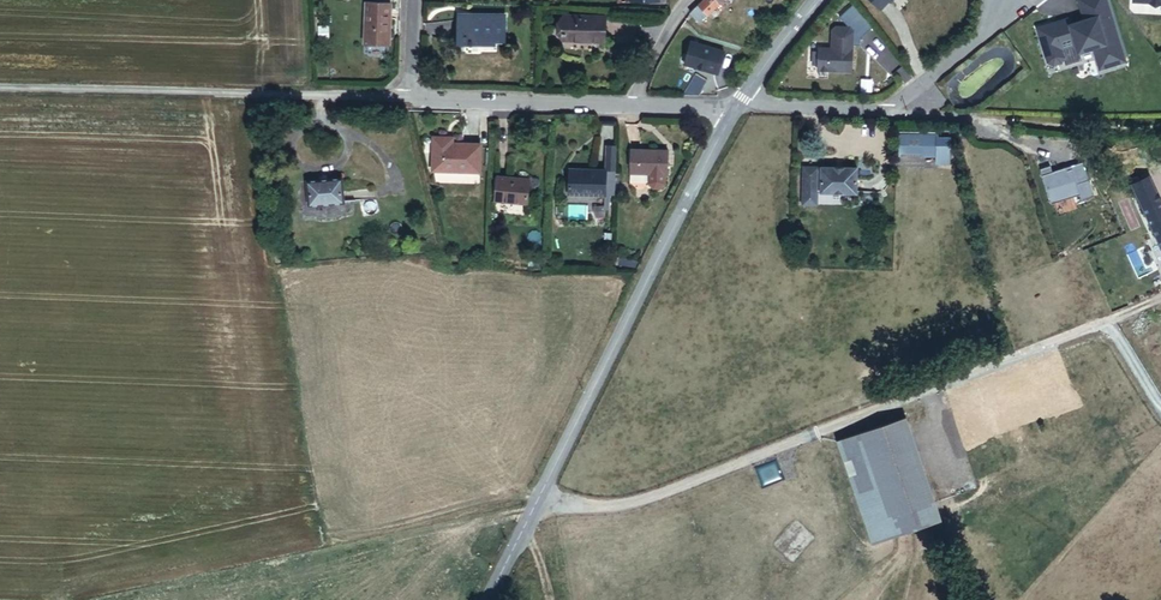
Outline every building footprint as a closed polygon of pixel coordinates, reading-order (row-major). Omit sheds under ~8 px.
[(690,13),(701,24),(725,0),(703,0),(690,13)] [(882,12),(893,0),(871,0),(882,12)] [(1109,0),(1079,0),(1086,22),(1071,26),(1068,17),(1036,27),(1047,64),(1053,68),(1062,65),(1065,59),(1062,51),(1075,47),(1078,57),(1093,53),(1098,70),(1129,62),(1109,0)] [(424,2),(424,16),(439,16),(439,2),(424,2)] [(856,21),(846,9),(838,15),(848,27),(856,21)] [(371,54),(394,54),(395,12),(371,12),(371,54)] [(484,49),(507,49),(507,24),(479,23),(479,27),(461,27),(461,53),(484,53),(484,49)] [(570,49),(610,49),(611,24),(570,24),(570,49)] [(849,74),(849,35),(845,32),(832,32),(828,36),(828,53),(815,54),(815,74),(819,74),(824,75),(825,74),(837,74),(849,74)] [(681,104),(700,104),(709,89),(694,83),(681,104)] [(935,164),(950,165),(952,135),(899,132),(898,154),(935,156),(935,164)] [(440,174),(485,174),(485,145),(456,144),(456,139),(440,139),(440,174)] [(674,178),(677,178),(677,152),(638,152),(638,178),(658,178),(658,187),(663,191),(670,191),(674,187),(674,178)] [(624,174),(625,159),(614,159),(613,174),(624,174)] [(859,195),(860,169),(823,168),(823,170),(818,170),(818,168),(805,168),(805,209),(817,209),(818,181),(823,181),(823,194),(859,195)] [(575,198),(612,199),(613,174),(576,173),(575,198)] [(612,199),(621,200),(624,174),(613,174),(612,199)] [(305,179),(308,204),(344,200),(341,175),(305,179)] [(499,204),(534,206),(535,181),(501,179),(499,204)] [(1152,180),(1135,187),(1160,247),(1160,200),(1152,180)] [(837,443),(872,547),(940,523),(905,420),(837,443)]
